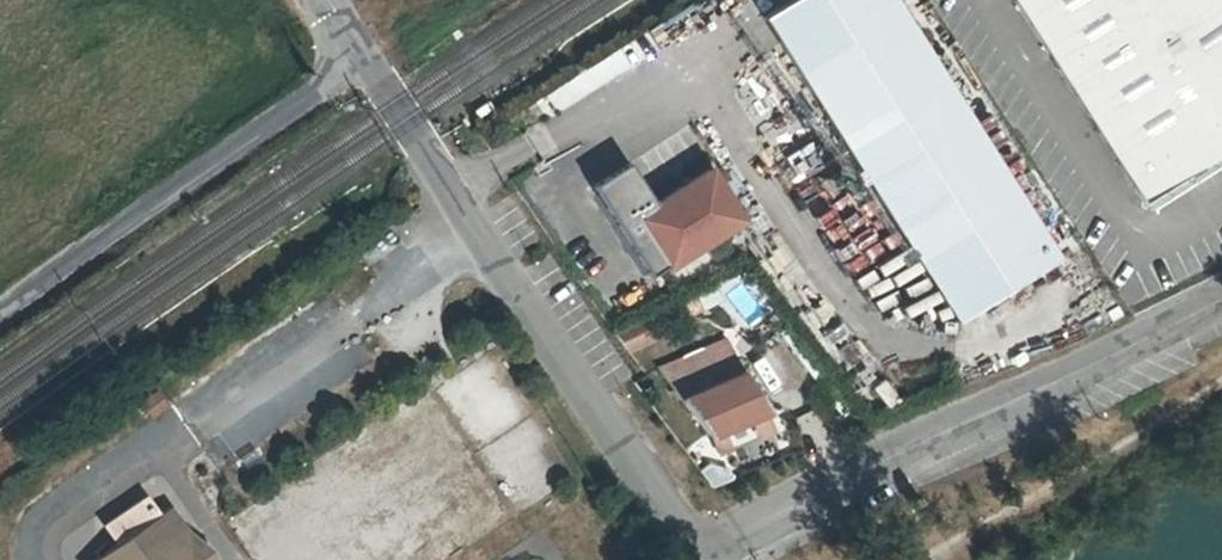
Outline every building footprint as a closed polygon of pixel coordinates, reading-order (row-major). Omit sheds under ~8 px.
[(761,19),(858,168),(871,188),(956,319),(1056,254),(958,103),(891,0),(790,0),(761,19)] [(1146,207),(1221,153),(1221,0),(1014,0),(1146,207)] [(623,163),(588,186),(644,272),(660,261),(631,217),(651,205),(623,163)] [(651,205),(631,217),(660,261),(667,269),(740,220),(705,168),(651,205)] [(660,369),(672,388),(686,408),(706,434),(767,411),(753,389),(746,381),(741,372),(737,363),(727,343),(660,369)] [(156,391),(139,404),(150,418),(167,405),(156,391)] [(159,515),(145,495),(101,527),(116,547),(97,559),(210,559),(172,505),(159,515)]
